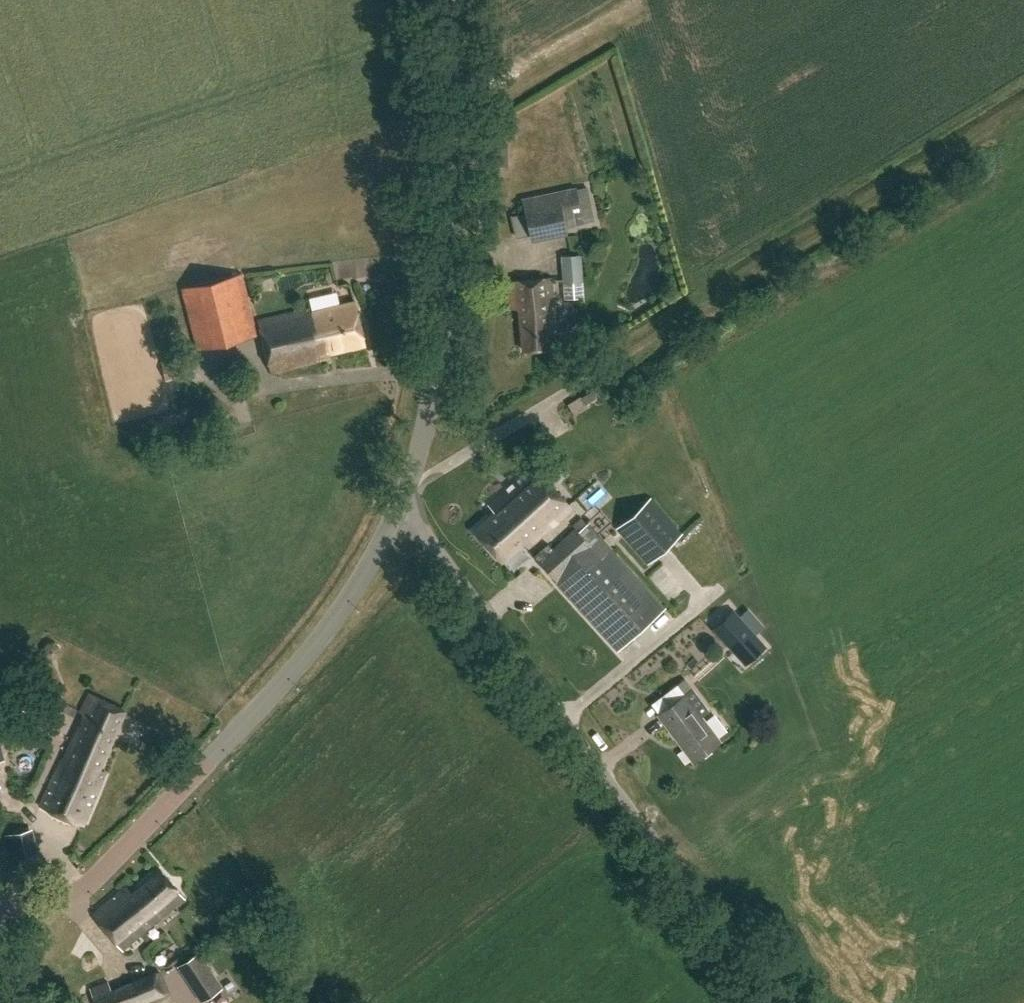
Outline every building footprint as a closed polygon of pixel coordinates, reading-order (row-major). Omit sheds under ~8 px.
[(595,221),(587,184),(521,198),(525,213),(512,215),(516,237),(595,221)] [(583,280),(581,254),(560,256),(563,282),(583,280)] [(257,336),(242,273),(182,287),(197,350),(257,336)] [(509,281),(511,309),(520,309),(523,350),(556,347),(553,312),(554,312),(551,278),(509,281)] [(313,298),(315,310),(342,304),(340,292),(313,298)] [(366,345),(356,303),(311,313),(310,310),(259,322),(271,373),(330,360),(328,354),(366,345)] [(681,533),(610,452),(569,488),(609,533),(615,529),(646,564),(681,533)] [(520,544),(523,547),(569,506),(534,466),(487,507),(493,514),(474,531),(501,561),(520,544)] [(665,608),(589,522),(578,531),(575,528),(537,561),(616,651),(665,608)] [(692,692),(686,696),(660,715),(659,716),(692,762),(719,743),(700,716),(706,711),(692,692)] [(123,710),(88,694),(80,712),(83,715),(63,760),(59,760),(38,806),(82,827),(106,774),(96,769),(123,710)] [(41,864),(33,828),(4,834),(12,870),(41,864)] [(186,899),(162,869),(133,892),(128,885),(93,914),(122,950),(186,899)] [(222,987),(200,952),(178,966),(200,1001),(222,987)] [(159,972),(112,989),(109,981),(89,988),(95,1002),(138,1002),(166,993),(159,972)]
